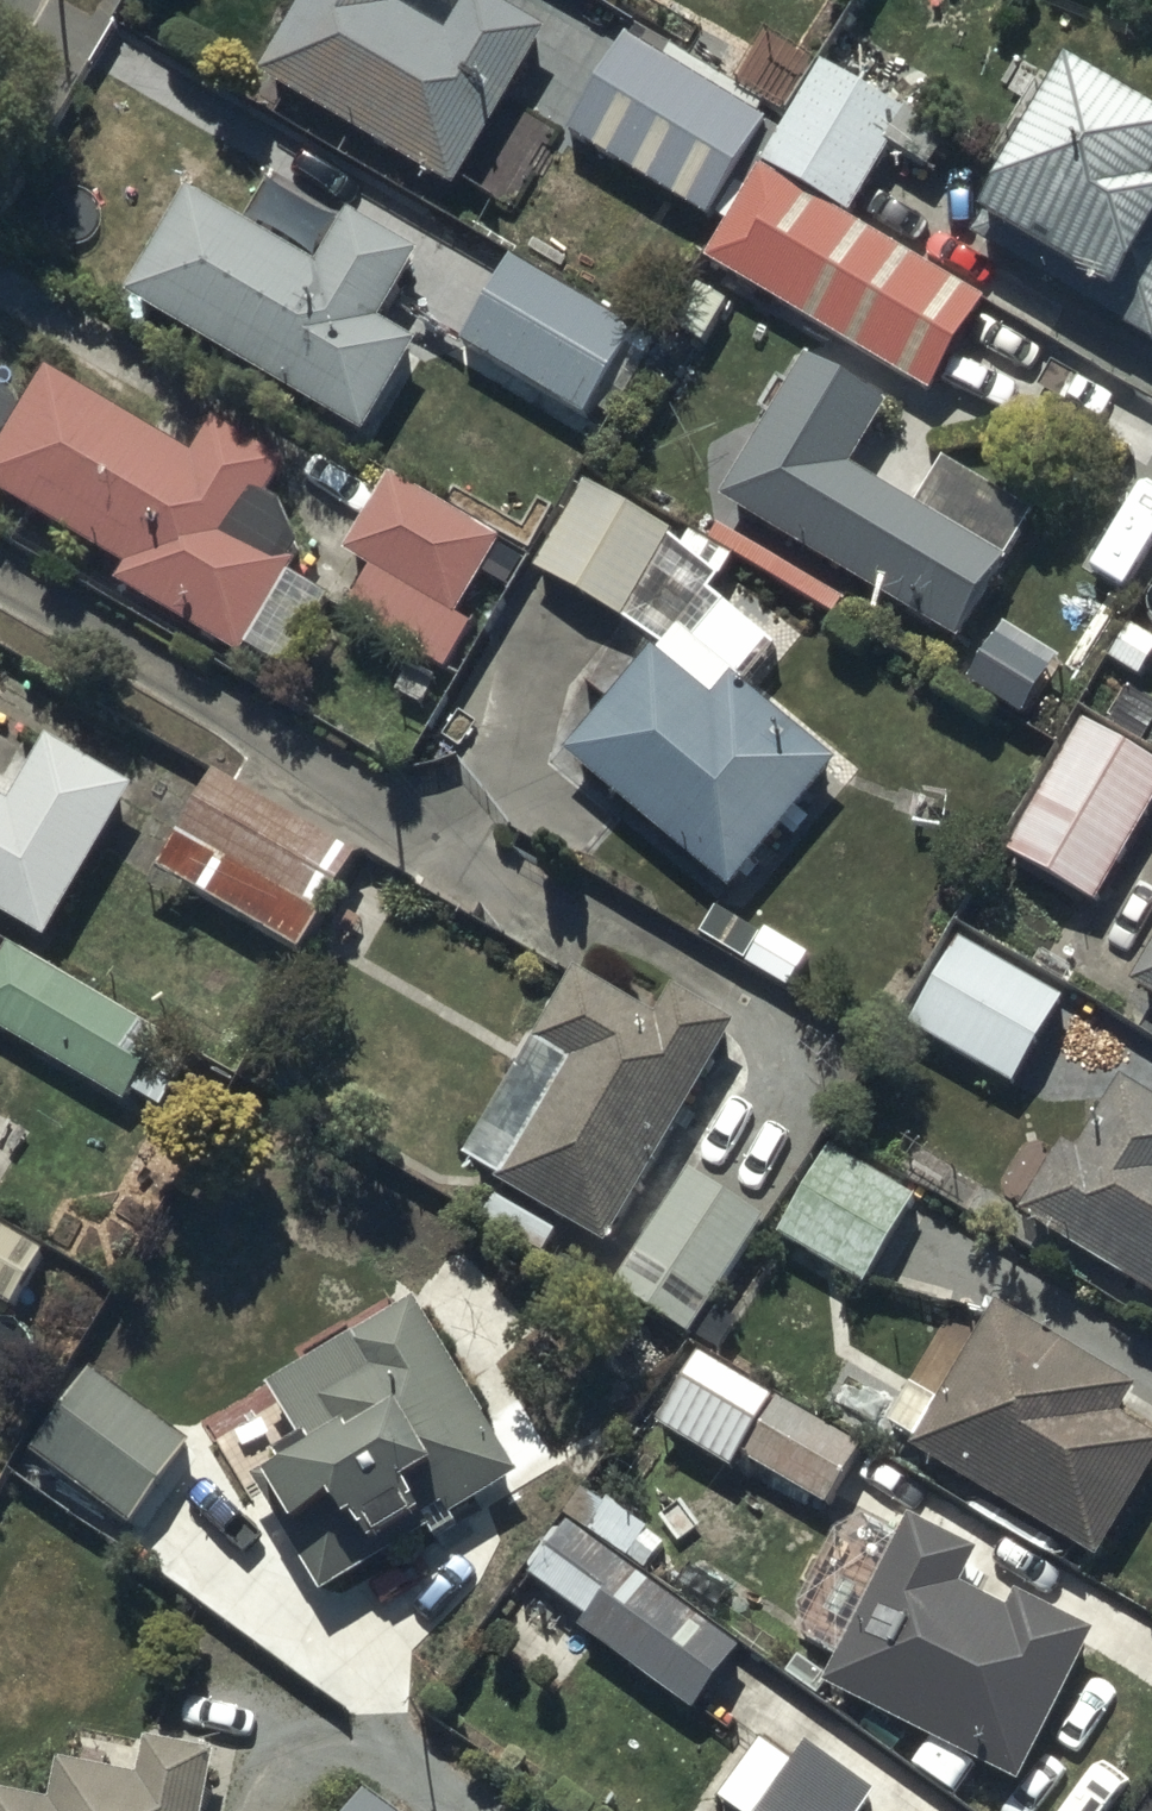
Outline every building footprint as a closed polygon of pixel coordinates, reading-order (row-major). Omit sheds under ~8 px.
[(466,191),(555,27),(507,0),(473,0),(454,32),(407,3),(409,0),(311,0),(268,72),(466,191)] [(760,156),(778,144),(756,131),(764,118),(625,38),(564,145),(728,254),(760,156)] [(760,156),(848,216),(913,121),(832,65),(778,144),(760,156)] [(990,232),(1137,317),(1123,342),(1151,359),(1151,114),(1081,73),(990,232)] [(848,216),(760,156),(728,254),(709,270),(935,401),(988,309),(848,216)] [(192,190),(126,303),(370,445),(424,353),(388,332),(429,262),(357,220),(327,270),(192,190)] [(523,272),(475,355),(602,429),(650,345),(523,272)] [(809,366),(715,520),(953,665),(1030,540),(940,485),(912,530),(849,492),(894,418),(809,366)] [(0,452),(0,498),(128,572),(117,591),(246,666),(251,656),(290,679),(332,607),(292,584),(300,571),(272,503),(291,471),(216,428),(196,463),(45,375),(0,452)] [(583,474),(530,560),(622,611),(642,576),(674,594),(700,549),(670,533),(674,525),(583,474)] [(351,561),(373,574),(342,627),(447,689),(478,636),(463,627),(508,551),(396,486),(351,561)] [(677,641),(576,767),(746,904),(853,771),(747,685),(741,693),(677,641)] [(1008,862),(1098,915),(1151,824),(1151,767),(1087,729),(1008,862)] [(54,951),(143,799),(55,748),(18,812),(0,802),(0,919),(54,951)] [(175,895),(184,878),(296,942),(355,838),(217,760),(149,880),(175,895)] [(959,944),(907,1040),(1018,1102),(1071,1006),(959,944)] [(132,1108),(138,1098),(174,1118),(198,1075),(159,1053),(169,1037),(13,948),(0,972),(0,1033),(132,1108)] [(1141,996),(1151,1003),(1151,976),(1141,996)] [(585,982),(476,1178),(618,1260),(747,1037),(682,999),(664,1029),(585,982)] [(1013,1217),(1151,1304),(1151,1111),(1134,1099),(1090,1170),(1082,1164),(1073,1179),(1047,1163),(1013,1217)] [(837,1151),(774,1244),(871,1310),(880,1296),(892,1305),(937,1239),(913,1223),(922,1209),(837,1151)] [(620,1295),(692,1341),(766,1226),(693,1180),(620,1295)] [(21,1316),(52,1260),(0,1232),(0,1304),(21,1316)] [(1151,1493),(1151,1445),(1128,1430),(1146,1402),(1004,1313),(941,1414),(913,1396),(886,1439),(1102,1573),(1151,1493)] [(460,1534),(527,1492),(420,1314),(276,1401),(307,1452),(278,1470),(287,1484),(260,1500),(286,1542),(285,1543),(327,1612),(435,1548),(440,1557),(464,1541),(460,1534)] [(869,1456),(699,1360),(656,1431),(738,1481),(746,1468),(831,1520),(869,1456)] [(100,1382),(43,1463),(27,1486),(66,1513),(74,1501),(138,1545),(202,1453),(100,1382)] [(570,1524),(530,1578),(593,1624),(584,1636),(701,1721),(749,1655),(570,1524)] [(919,1529),(830,1700),(1030,1804),(1110,1653),(1023,1607),(1018,1618),(974,1595),(989,1566),(919,1529)] [(227,1767),(153,1752),(145,1790),(64,1773),(56,1810),(218,1810),(227,1767)] [(727,1810),(881,1810),(813,1762),(800,1779),(768,1755),(727,1810)] [(365,1797),(354,1810),(383,1810),(365,1797)] [(0,1801),(0,1810),(46,1810),(0,1801)]
